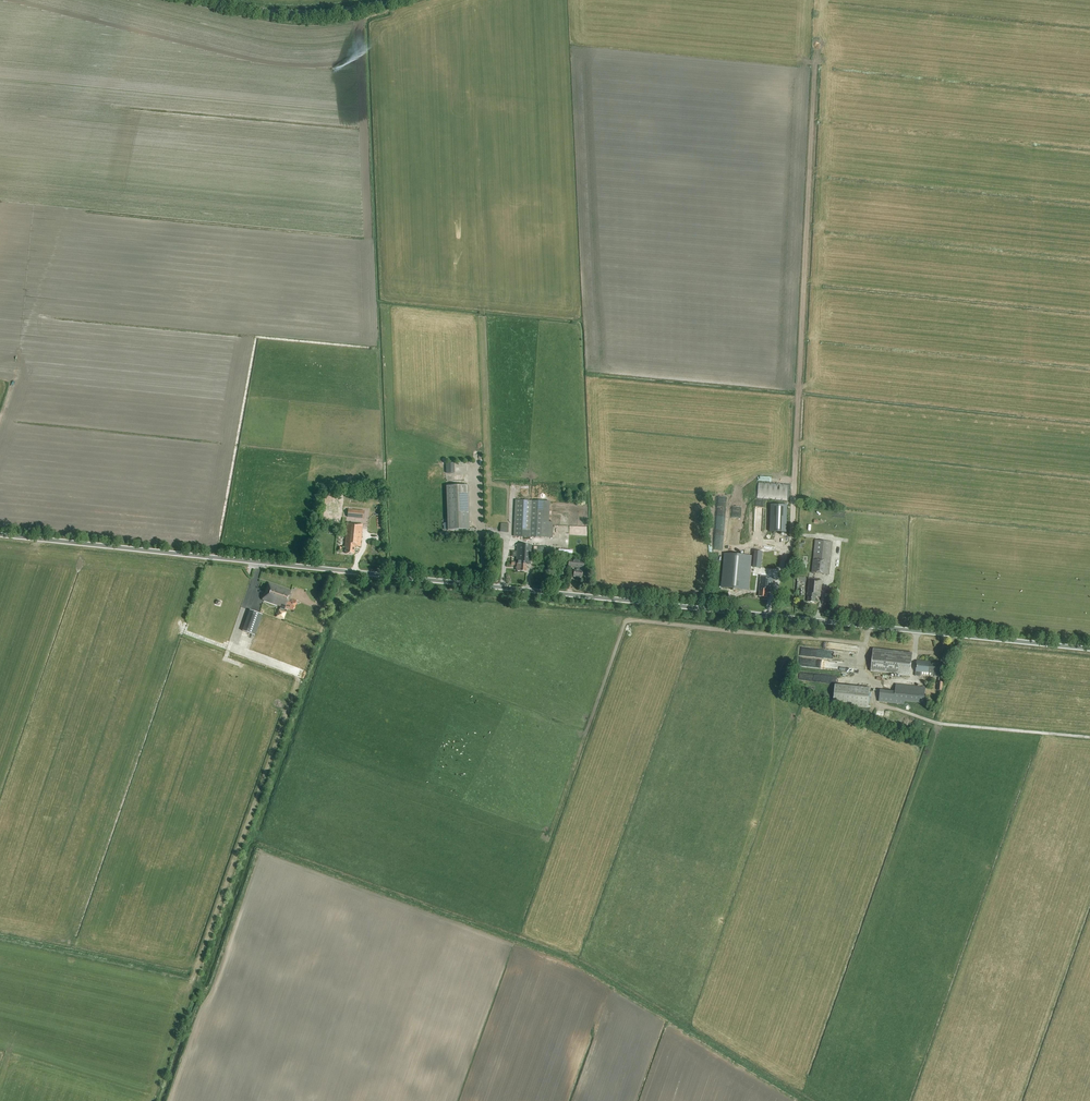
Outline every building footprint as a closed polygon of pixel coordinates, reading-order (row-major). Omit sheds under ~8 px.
[(455,473),(454,463),(446,463),(446,473),(455,473)] [(788,500),(789,484),(759,482),(758,498),(788,500)] [(448,530),(470,529),(468,486),(446,486),(448,530)] [(553,522),(549,522),(550,501),(515,500),(514,536),(548,537),(552,537),(553,522)] [(770,504),(769,531),(785,532),(786,505),(770,504)] [(348,517),(363,519),(364,511),(349,510),(348,517)] [(360,547),(363,525),(347,523),(345,544),(344,547),(346,548),(345,553),(354,554),(355,547),(360,547)] [(509,524),(500,523),(500,532),(508,533),(509,524)] [(829,574),(832,542),(815,540),(812,572),(829,574)] [(520,571),(526,571),(527,564),(530,564),(531,545),(517,544),(516,561),(517,561),(517,566),(516,567),(516,568),(517,569),(517,570),(520,571)] [(763,552),(755,551),(753,567),(761,568),(763,552)] [(722,587),(747,590),(750,556),(725,553),(722,587)] [(780,568),(781,555),(765,553),(764,567),(780,568)] [(572,568),(572,572),(574,573),(573,577),(582,578),(583,571),(582,571),(583,569),(584,569),(584,562),(569,560),(568,566),(569,566),(569,568),(572,568)] [(772,592),(773,575),(761,574),(759,591),(760,591),(759,597),(767,598),(767,592),(772,592)] [(820,594),(822,580),(809,579),(807,592),(807,596),(809,596),(808,602),(815,603),(816,596),(820,597),(820,594)] [(269,583),(263,599),(267,601),(280,606),(279,610),(284,612),(285,608),(288,609),(288,608),(293,610),(296,601),(289,599),(290,598),(288,598),(291,591),(269,583)] [(249,610),(243,631),(256,635),(263,614),(249,610)] [(910,676),(912,652),(873,649),(871,672),(896,674),(896,675),(910,676)] [(917,661),(915,674),(915,676),(921,676),(921,674),(935,675),(935,677),(939,677),(940,664),(937,664),(937,663),(917,661)] [(868,709),(870,688),(835,684),(833,705),(868,709)] [(904,705),(905,702),(924,704),(925,687),(896,684),(895,692),(880,691),(879,702),(904,705)]
